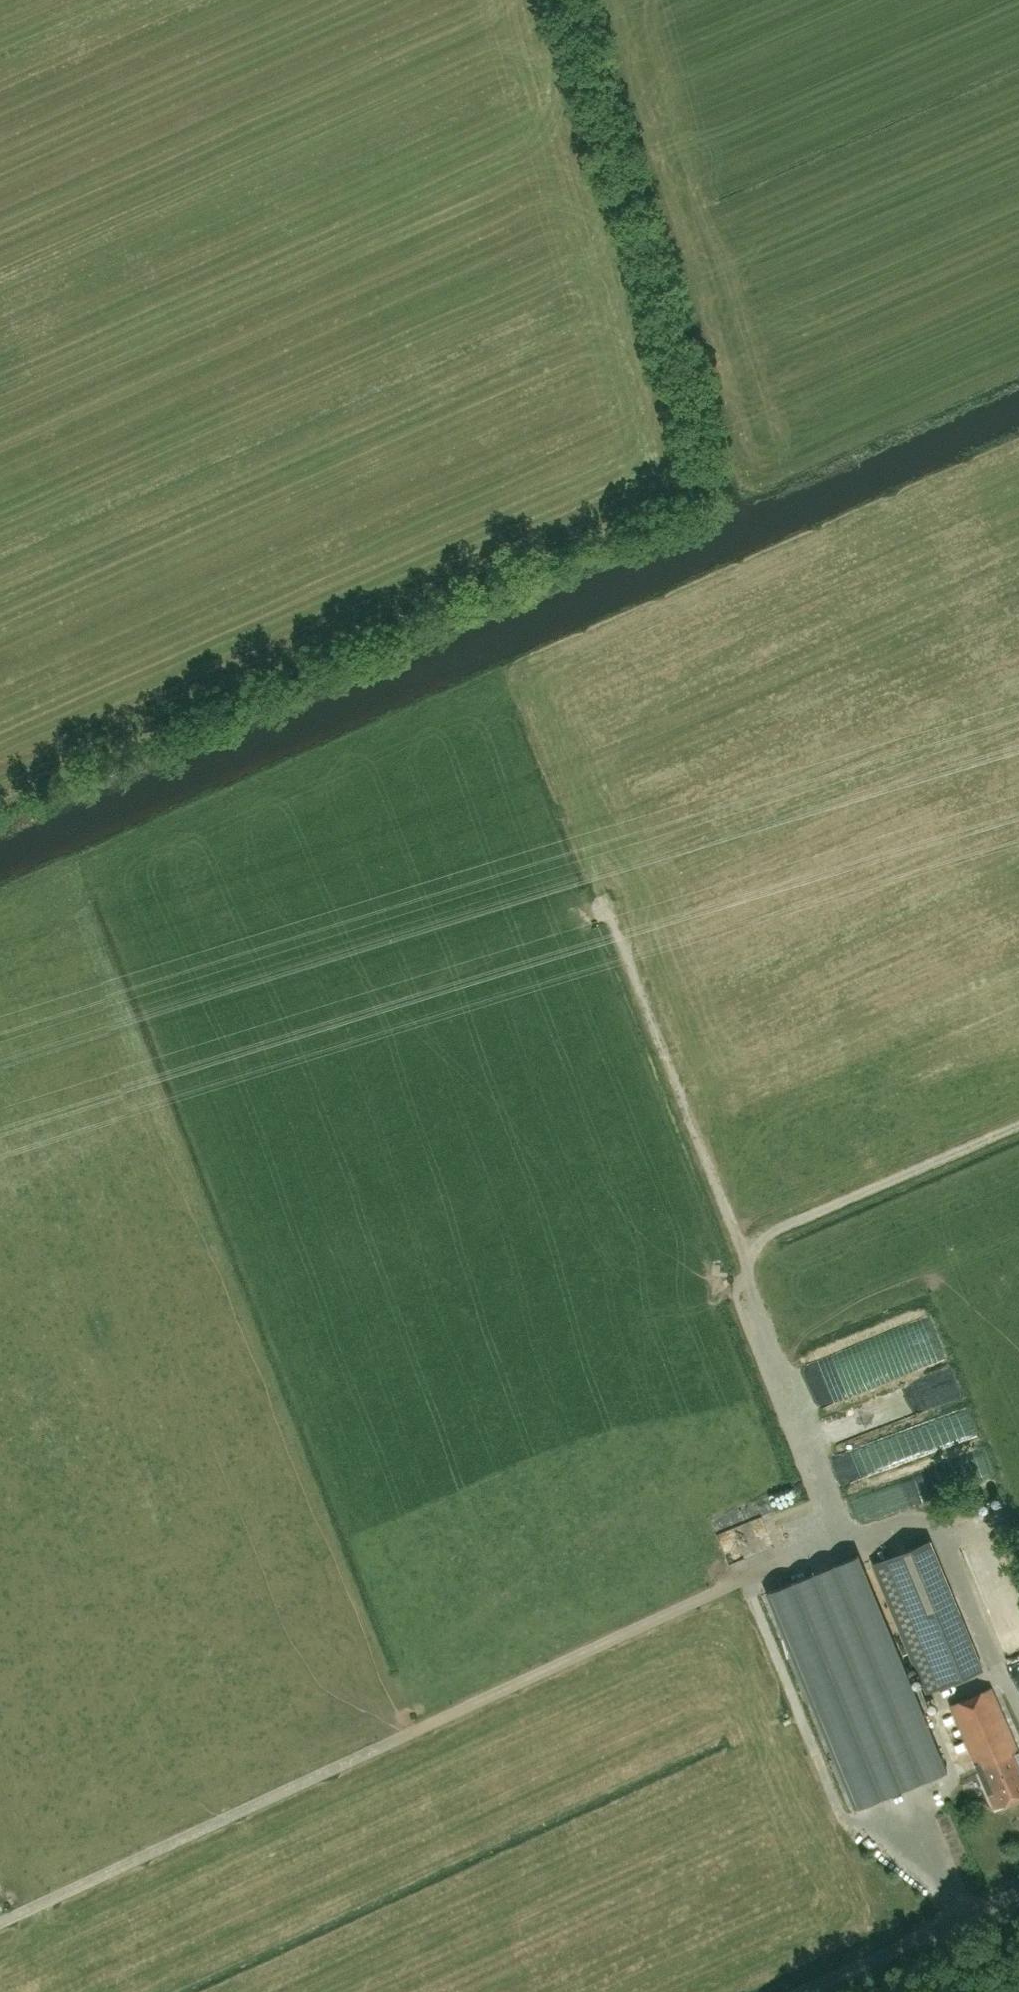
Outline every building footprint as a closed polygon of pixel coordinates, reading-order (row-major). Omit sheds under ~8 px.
[(882,1416),(955,1389),(945,1362),(873,1390),(882,1416)] [(876,1456),(967,1427),(960,1406),(832,1446),(837,1461),(874,1450),(876,1456)] [(917,1497),(981,1472),(971,1446),(907,1471),(917,1497)] [(745,1548),(763,1545),(759,1516),(728,1521),(731,1539),(720,1541),(722,1556),(734,1554),(731,1537),(743,1535),(745,1548)] [(930,1541),(874,1564),(927,1693),(983,1670),(930,1541)] [(856,1556),(798,1580),(764,1594),(853,1810),(944,1773),(936,1753),(856,1556)] [(980,1773),(995,1810),(1018,1800),(1018,1752),(992,1688),(951,1705),(980,1773)]
